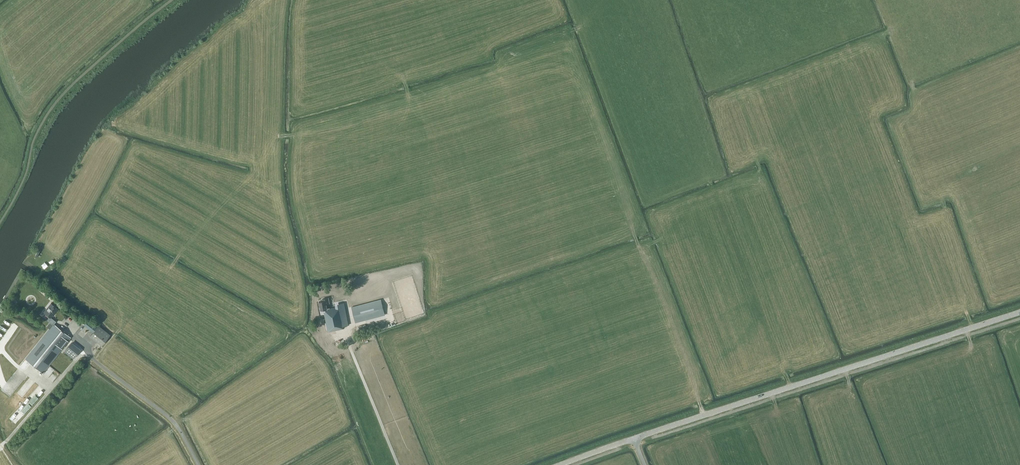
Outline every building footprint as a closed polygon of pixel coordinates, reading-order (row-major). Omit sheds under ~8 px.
[(327,304),(329,304),(328,298),(322,299),(322,301),(319,301),(320,307),(320,309),(321,309),(321,310),(324,309),(324,310),(328,309),(327,304)] [(382,300),(353,307),(356,322),(386,315),(382,300)] [(57,308),(51,303),(43,312),(49,316),(46,320),(53,325),(25,359),(42,373),(71,337),(54,324),(56,321),(51,317),(53,314),(53,313),(54,312),(55,312),(57,308)] [(328,309),(324,310),(328,331),(345,327),(345,326),(349,325),(346,306),(328,309)] [(90,336),(101,345),(110,335),(98,326),(96,328),(90,323),(87,320),(83,324),(93,332),(90,336)] [(61,351),(71,358),(78,348),(68,342),(61,351)]
